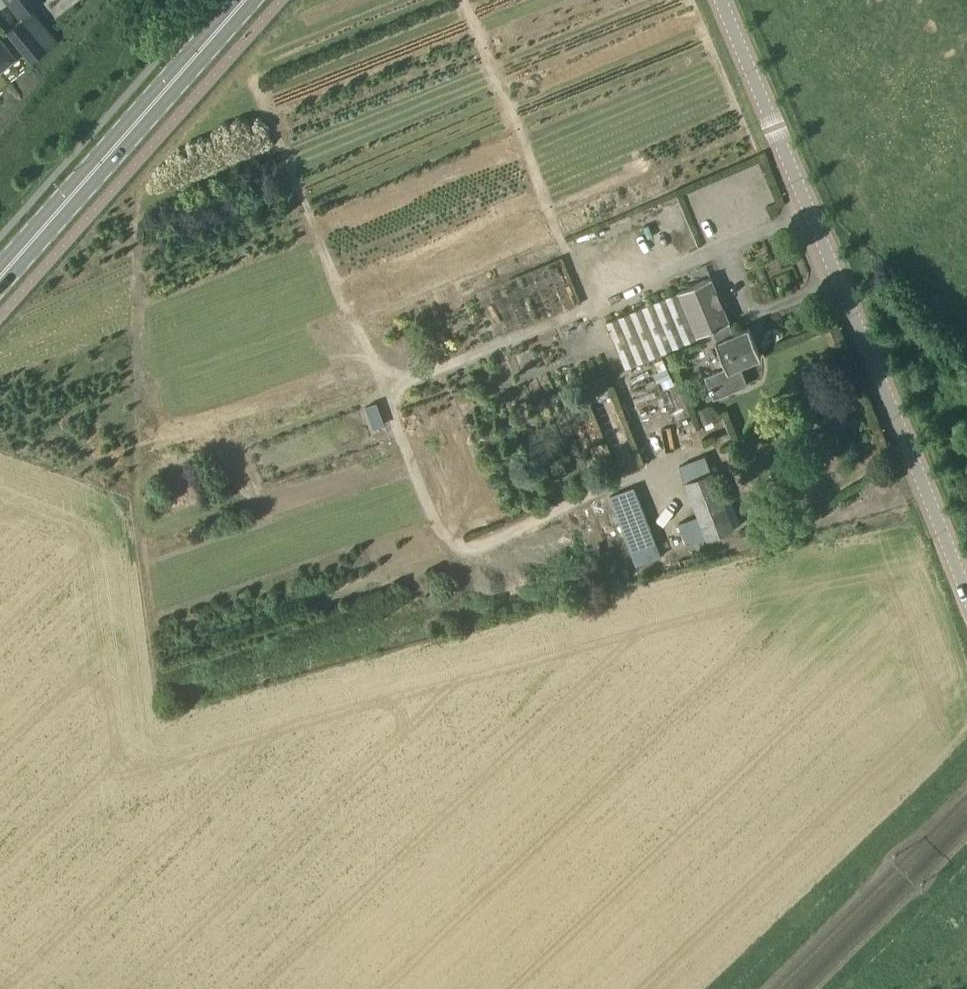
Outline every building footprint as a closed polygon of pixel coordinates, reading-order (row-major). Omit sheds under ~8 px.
[(21,16),(42,0),(8,0),(21,16)] [(36,60),(48,51),(23,20),(8,32),(32,64),(36,60)] [(13,59),(0,42),(0,69),(13,59)] [(748,384),(741,365),(762,356),(749,327),(735,333),(712,277),(607,322),(626,367),(698,337),(697,336),(713,329),(717,340),(716,340),(727,366),(705,375),(714,398),(748,384)] [(606,375),(585,383),(590,395),(611,387),(606,375)] [(685,481),(706,541),(735,530),(713,471),(685,481)] [(615,510),(637,566),(661,557),(639,501),(615,510)]
